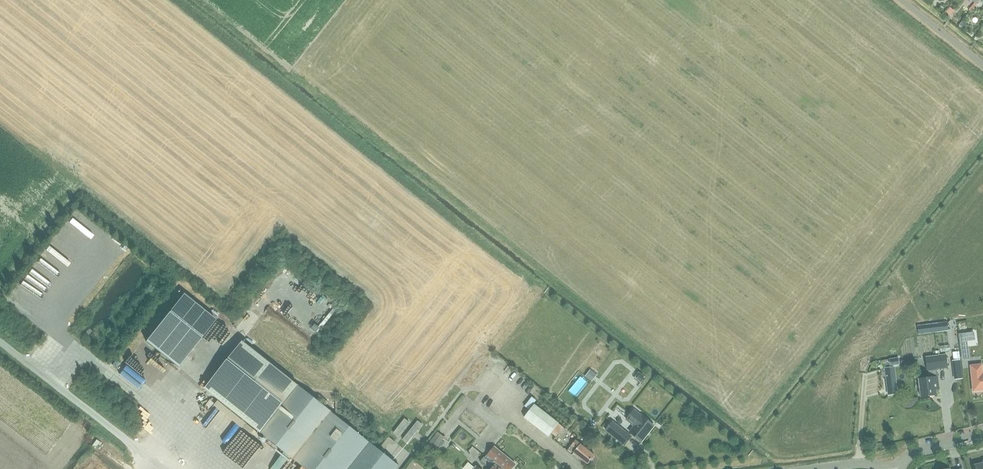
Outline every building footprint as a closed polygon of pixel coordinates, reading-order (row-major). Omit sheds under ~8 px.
[(974,3),(969,9),(971,11),(980,1),(981,0),(970,0),(974,3)] [(947,11),(946,13),(951,17),(955,12),(949,8),(947,11)] [(178,367),(216,320),(183,294),(146,341),(178,367)] [(321,295),(317,300),(324,306),(328,302),(321,295)] [(948,322),(917,326),(919,335),(949,331),(948,322)] [(204,385),(263,433),(307,468),(395,468),(399,465),(299,386),(240,339),(204,385)] [(150,364),(153,359),(134,345),(124,360),(145,375),(152,365),(150,364)] [(919,380),(921,397),(937,395),(936,389),(940,388),(938,377),(937,369),(948,368),(947,355),(926,357),(927,370),(928,370),(929,378),(919,380)] [(982,374),(982,365),(971,366),(974,391),(982,390),(982,374)] [(193,367),(188,377),(189,377),(183,387),(190,391),(201,371),(193,367)] [(894,367),(885,369),(887,381),(888,395),(898,393),(895,371),(894,367)] [(591,371),(586,377),(591,381),(592,381),(596,376),(591,371)] [(205,408),(212,401),(209,398),(202,404),(205,408)] [(550,438),(560,424),(536,405),(525,419),(550,438)] [(643,417),(642,417),(634,410),(627,420),(635,426),(630,432),(642,442),(654,426),(643,417)] [(406,419),(394,433),(399,436),(411,423),(406,419)] [(419,421),(404,440),(408,443),(423,424),(419,421)] [(625,445),(632,437),(613,422),(606,430),(625,445)] [(438,432),(428,444),(434,450),(445,437),(438,432)] [(589,464),(596,456),(577,440),(568,451),(574,456),(576,453),(589,464)] [(481,461),(491,468),(511,468),(516,464),(495,447),(485,458),(485,457),(481,461)] [(268,468),(278,468),(287,456),(281,452),(268,468)] [(472,466),(466,461),(459,467),(461,468),(469,468),(472,466)]
